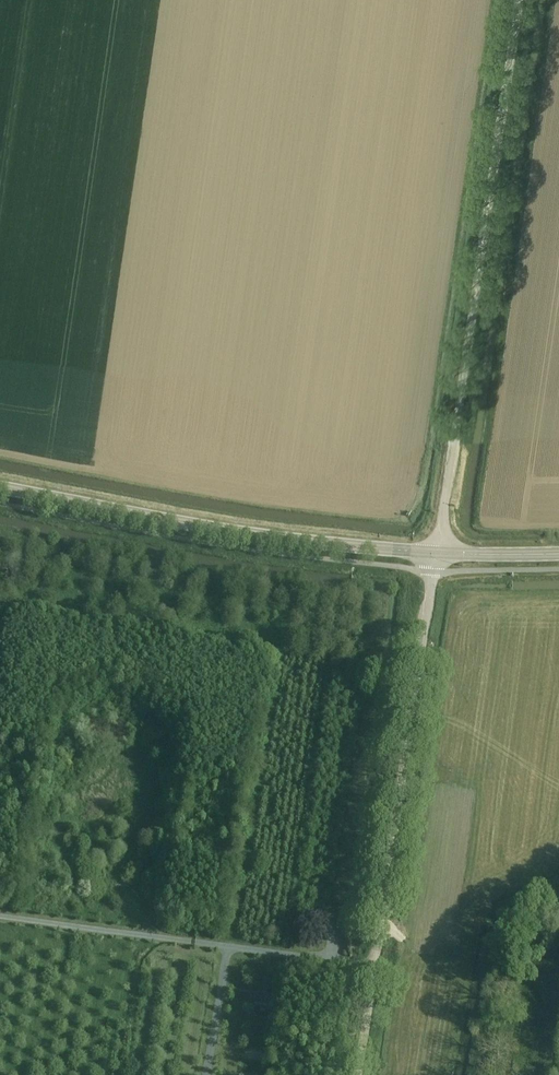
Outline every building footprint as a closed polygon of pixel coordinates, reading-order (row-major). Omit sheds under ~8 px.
[(503,988),(505,969),(492,967),(489,986),(503,988)] [(254,994),(253,1003),(279,1008),(280,999),(254,994)]
